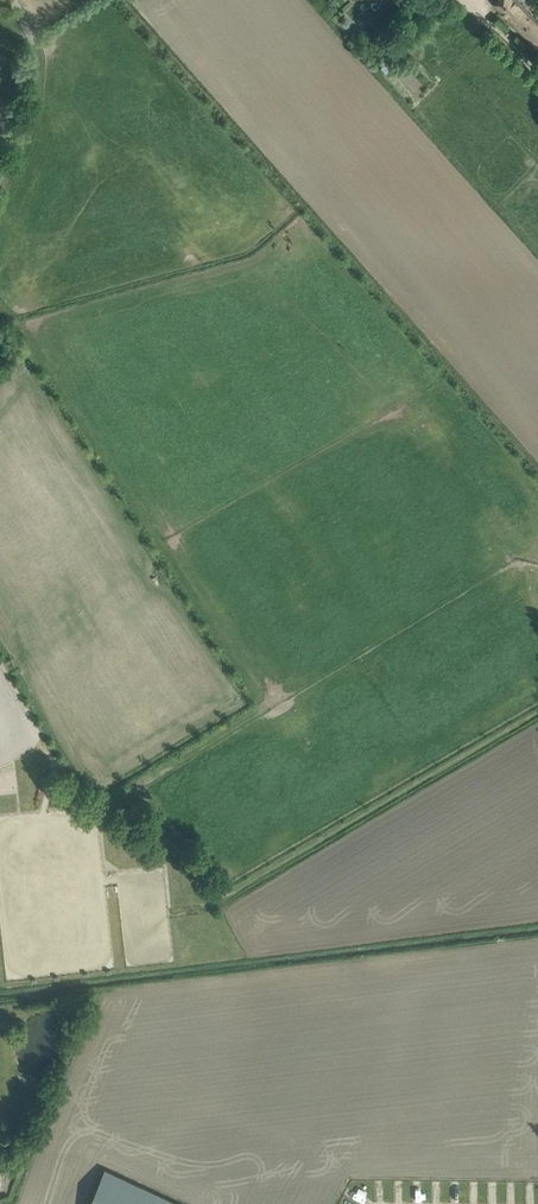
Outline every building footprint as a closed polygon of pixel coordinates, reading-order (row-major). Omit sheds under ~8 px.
[(493,5),(500,11),(537,49),(537,19),(537,20),(517,0),(498,0),(494,4),(493,5)] [(88,1203),(177,1203),(104,1170),(88,1203)]
